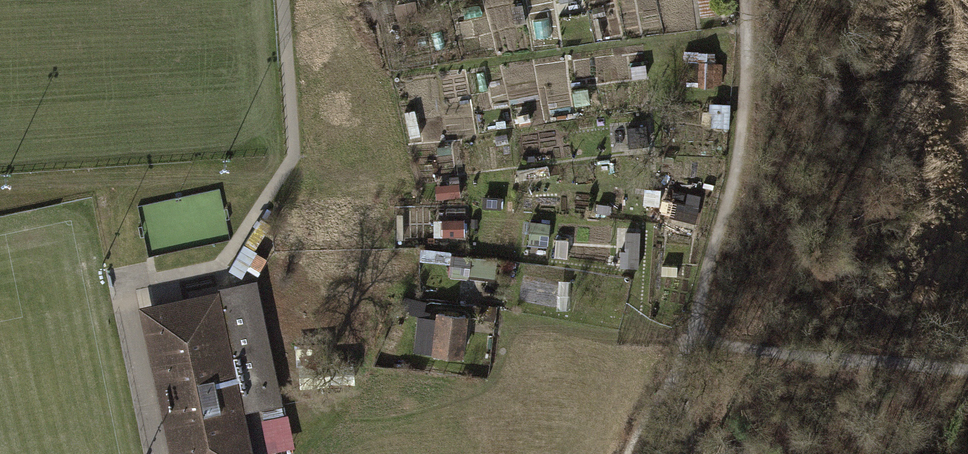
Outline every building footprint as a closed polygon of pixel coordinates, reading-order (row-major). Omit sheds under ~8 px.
[(695,14),(717,14),(717,0),(694,0),(695,14)] [(525,3),(515,5),(517,21),(527,19),(525,3)] [(606,16),(604,6),(594,9),(596,18),(606,16)] [(417,7),(403,9),(405,23),(420,20),(417,7)] [(617,48),(618,56),(637,53),(636,45),(617,48)] [(718,52),(683,51),(683,64),(700,64),(700,87),(717,87),(718,52)] [(569,57),(571,74),(586,72),(584,55),(569,57)] [(574,90),(578,107),(594,104),(590,87),(574,90)] [(649,87),(640,87),(642,103),(651,102),(649,87)] [(732,103),(714,103),(714,112),(687,111),(686,127),(696,127),(695,156),(724,157),(725,128),(731,128),(732,103)] [(419,112),(405,114),(409,137),(423,134),(419,112)] [(521,113),(521,124),(534,123),(533,112),(521,113)] [(618,129),(621,145),(634,143),(631,127),(618,129)] [(512,134),(488,137),(491,166),(515,163),(512,134)] [(436,159),(417,163),(425,199),(443,195),(436,159)] [(642,159),(624,161),(625,170),(643,168),(642,159)] [(551,166),(514,171),(516,189),(553,184),(551,166)] [(666,199),(661,215),(700,225),(704,210),(666,199)] [(468,222),(447,222),(447,237),(467,238),(468,222)] [(552,225),(532,223),(530,245),(550,247),(552,225)] [(643,232),(628,232),(628,249),(622,249),(622,268),(642,268),(643,232)] [(570,245),(556,243),(554,259),(569,260),(570,245)] [(436,252),(422,252),(422,261),(436,261),(436,252)] [(475,256),(455,254),(453,277),(472,279),(475,256)] [(142,305),(171,453),(255,453),(247,412),(286,404),(261,281),(142,305)] [(471,314),(439,312),(439,320),(419,318),(416,355),(467,359),(471,314)]
